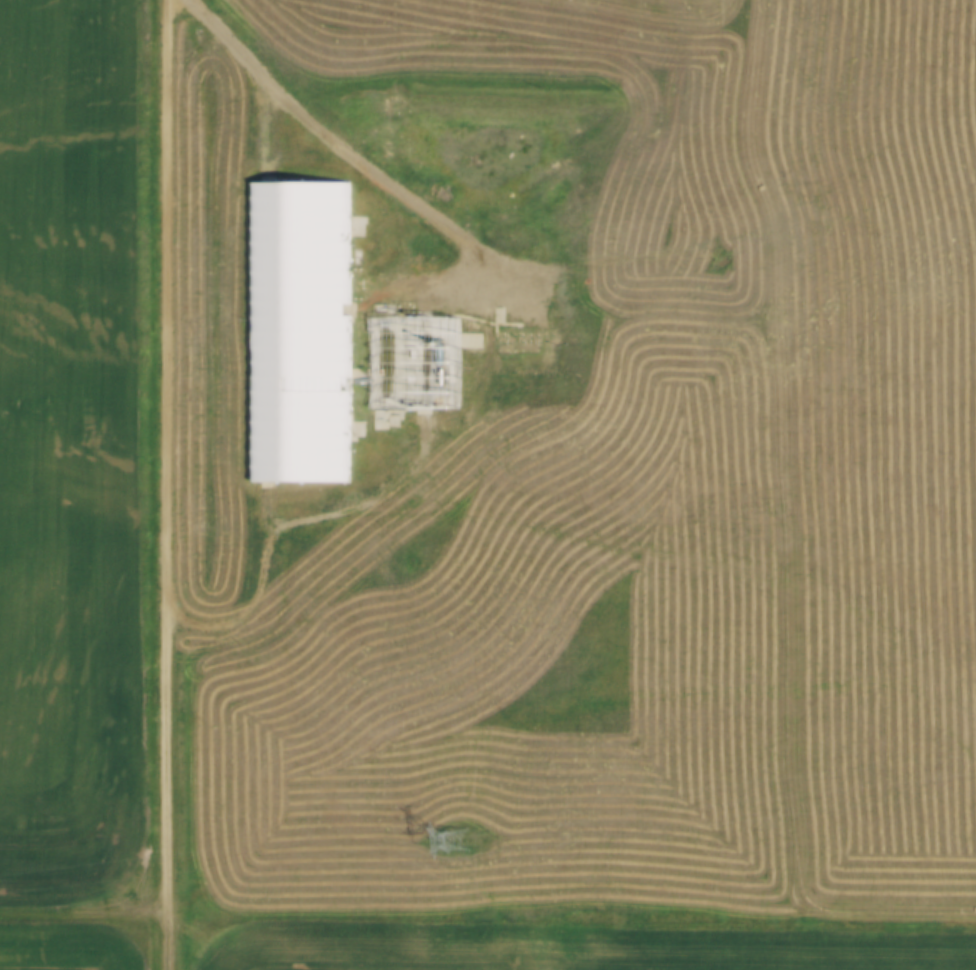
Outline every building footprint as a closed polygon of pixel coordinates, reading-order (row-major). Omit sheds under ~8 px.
[(254,179),(255,480),(272,480),(292,471),(292,326),(350,299),(350,264),(336,235),(336,190),(336,189),(336,178),(254,179)] [(371,314),(371,407),(462,407),(462,347),(479,347),(479,339),(462,339),(462,314),(371,314)]
